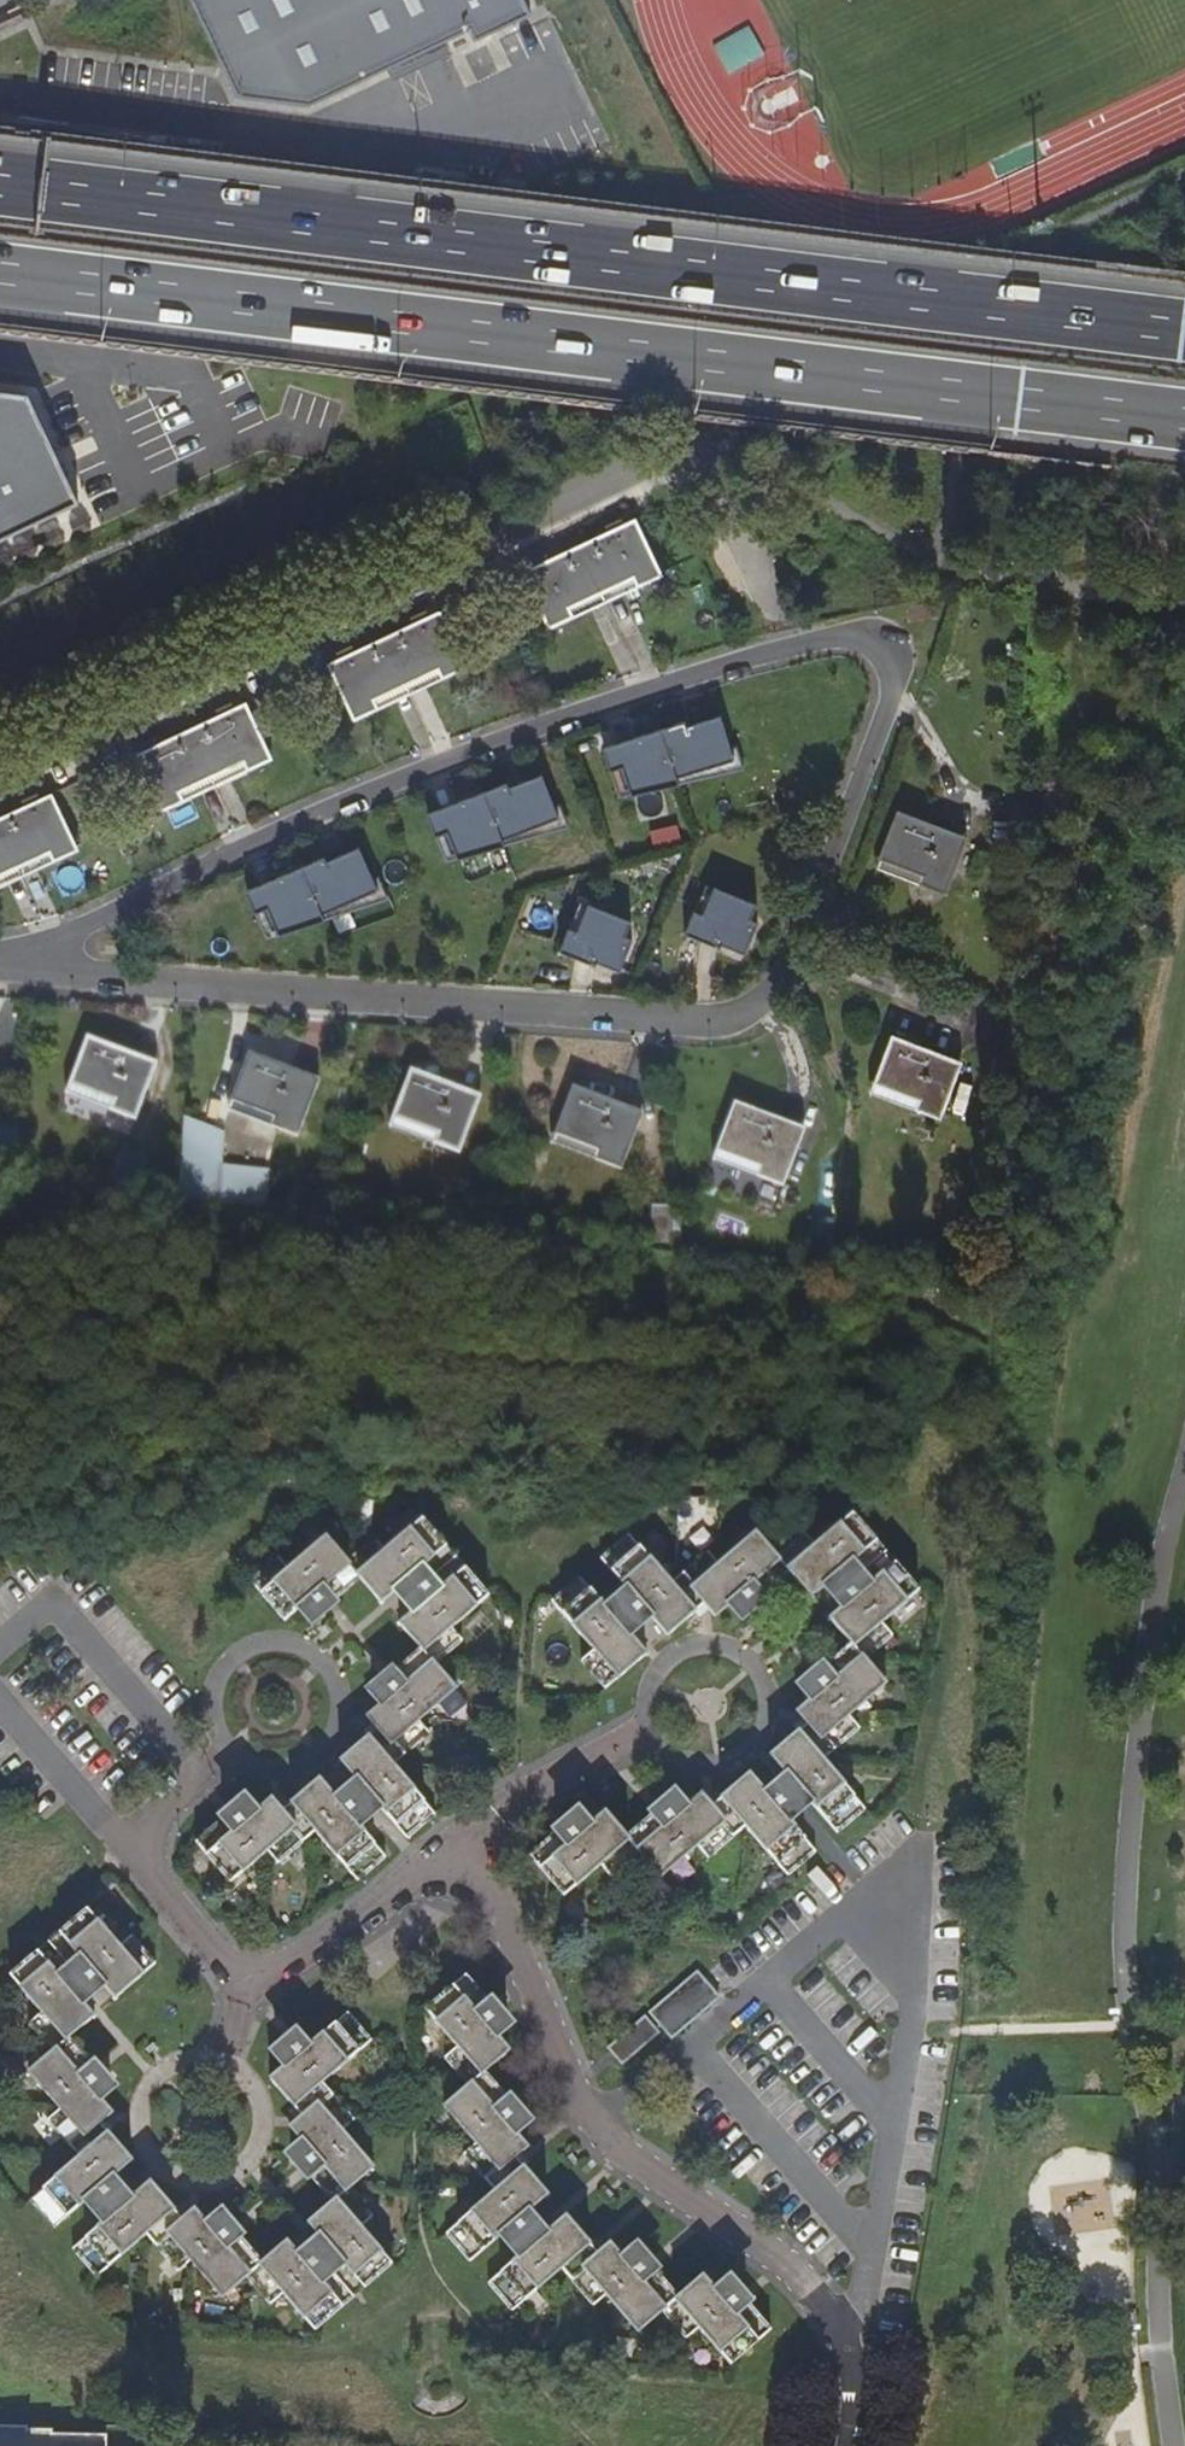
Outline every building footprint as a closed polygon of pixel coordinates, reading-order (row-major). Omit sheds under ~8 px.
[(245,89),(298,112),(461,37),(466,47),(522,21),(512,0),(204,0),(245,89)] [(76,500),(24,392),(0,389),(0,537),(76,500)] [(517,570),(545,626),(604,598),(657,573),(630,518),(517,570)] [(433,610),(323,663),(349,717),(409,689),(459,666),(433,610)] [(241,702),(128,755),(154,810),(266,757),(241,702)] [(677,717),(590,746),(595,766),(611,762),(623,795),(672,782),(670,773),(727,759),(713,713),(680,725),(677,717)] [(441,826),(451,853),(496,840),(492,832),(551,815),(535,777),(498,790),(496,781),(416,809),(427,832),(441,826)] [(0,816),(0,884),(73,849),(48,793),(0,816)] [(895,811),(874,868),(943,895),(965,838),(895,811)] [(378,888),(363,846),(313,862),(311,854),(236,882),(246,907),(261,900),(270,929),(378,888)] [(748,960),(761,925),(752,922),(760,904),(710,887),(701,915),(693,913),(684,938),(748,960)] [(621,979),(633,942),(634,922),(580,905),(571,932),(563,928),(551,958),(621,979)] [(891,1035),(870,1091),(940,1120),(962,1064),(891,1035)] [(86,1038),(64,1093),(132,1121),(154,1065),(86,1038)] [(248,1054),(226,1109),(295,1136),(316,1082),(248,1054)] [(409,1071),(387,1126),(456,1153),(477,1097),(409,1071)] [(571,1087),(550,1142),(619,1170),(640,1114),(571,1087)] [(732,1104),(710,1160),(781,1189),(803,1132),(732,1104)] [(226,1162),(227,1121),(187,1120),(184,1199),(272,1202),(273,1163),(226,1162)] [(647,1205),(646,1240),(667,1242),(667,1206),(647,1205)] [(598,1565),(632,1607),(609,1625),(574,1585),(548,1606),(590,1655),(577,1667),(600,1696),(640,1663),(623,1644),(647,1624),(663,1643),(701,1611),(711,1624),(732,1606),(749,1592),(756,1601),(760,1606),(790,1583),(807,1604),(827,1588),(846,1610),(828,1627),(847,1651),(819,1674),(823,1680),(829,1688),(812,1703),(793,1719),(804,1732),(767,1764),(785,1786),(763,1805),(744,1784),(704,1816),(694,1805),(677,1820),(661,1834),(655,1826),(651,1821),(621,1844),(601,1821),(580,1839),(563,1853),(557,1845),(553,1840),(526,1862),(559,1903),(596,1873),(605,1883),(633,1859),(654,1884),(692,1853),(703,1865),(741,1834),(782,1882),(809,1860),(776,1820),(799,1801),(831,1841),(860,1818),(818,1768),(855,1737),(843,1723),(881,1691),(861,1666),(887,1643),(878,1632),(915,1600),(850,1520),(811,1553),(801,1542),(774,1565),(753,1540),(714,1572),(704,1561),(668,1590),(627,1542),(598,1565)] [(375,1739),(338,1770),(354,1789),(333,1806),(316,1787),(279,1817),(269,1806),(248,1823),(231,1837),(225,1829),(221,1824),(193,1847),(227,1888),(264,1856),(273,1868),(312,1836),(353,1887),(380,1865),(348,1826),(370,1808),(401,1847),(431,1822),(390,1771),(426,1741),(417,1729),(453,1696),(432,1671),(460,1648),(449,1635),(486,1604),(422,1526),(384,1558),(374,1545),(346,1568),(326,1543),(286,1576),(275,1565),(249,1587),(282,1627),(305,1608),(320,1596),(326,1604),(329,1607),(359,1584),(380,1610),(401,1594),(418,1616),(400,1632),(420,1658),(392,1682),(395,1687),(402,1695),(387,1708),(365,1726),(375,1739)] [(732,1606),(738,1614),(756,1601),(749,1592),(732,1606)] [(305,1608),(312,1616),(326,1604),(320,1596),(305,1608)] [(823,1680),(806,1695),(812,1703),(829,1688),(823,1680)] [(395,1687),(381,1699),(387,1708),(402,1695),(395,1687)] [(655,1826),(661,1834),(677,1820),(670,1812),(655,1826)] [(225,1829),(231,1837),(248,1823),(242,1815),(225,1829)] [(573,1831),(557,1845),(563,1853),(580,1839),(573,1831)] [(144,2242),(173,2278),(185,2267),(216,2304),(244,2281),(268,2310),(281,2300),(311,2336),(386,2272),(357,2235),(369,2225),(345,2195),(369,2174),(338,2136),(349,2127),(320,2090),(368,2049),(345,2020),(306,2053),(289,2067),(268,2085),(299,2123),(289,2133),(306,2155),(319,2171),(312,2177),(307,2181),(329,2209),(304,2229),(321,2250),(300,2267),(284,2247),(257,2269),(234,2243),(230,2247),(222,2253),(208,2237),(191,2217),(178,2227),(147,2190),(126,2208),(107,2186),(128,2168),(96,2129),(108,2119),(90,2098),(77,2083),(85,2076),(89,2073),(64,2044),(91,2020),(73,2001),(95,1983),(112,2002),(152,1969),(129,1941),(116,1952),(86,1915),(8,1980),(39,2018),(29,2026),(51,2054),(24,2077),(56,2115),(44,2125),(76,2164),(26,2204),(50,2232),(90,2199),(109,2221),(69,2255),(93,2283),(144,2242)] [(697,1973),(649,2014),(671,2039),(719,1998),(697,1973)] [(465,1984),(423,2018),(454,2055),(444,2065),(465,2093),(441,2114),(473,2153),(460,2162),(491,2199),(444,2240),(467,2268),(507,2234),(526,2257),(486,2290),(509,2319),(558,2278),(588,2313),(601,2302),(633,2340),(659,2318),(683,2345),(695,2336),(726,2373),(767,2340),(744,2312),(739,2315),(731,2322),(717,2306),(698,2284),(672,2307),(649,2279),(644,2284),(637,2290),(623,2273),(606,2253),(592,2263),(562,2227),(542,2244),(524,2222),(544,2204),(512,2167),(524,2156),(507,2136),(493,2119),(500,2113),(505,2109),(481,2080),(506,2059),(488,2038),(475,2023),(483,2016),(487,2012),(465,1984)] [(475,2023),(488,2038),(496,2031),(483,2016),(475,2023)] [(646,2018),(609,2049),(622,2065),(658,2033),(646,2018)] [(299,2044),(282,2058),(289,2067),(306,2053),(299,2044)] [(77,2083),(90,2098),(98,2091),(85,2076),(77,2083)] [(493,2119),(507,2136),(515,2130),(500,2113),(493,2119)] [(299,2161),(312,2177),(319,2171),(306,2155),(299,2161)] [(208,2237),(222,2253),(230,2247),(216,2230),(208,2237)] [(623,2273),(637,2290),(644,2284),(630,2267),(623,2273)] [(717,2306),(731,2322),(739,2315),(726,2299),(717,2306)] [(11,2434),(0,2434),(0,2445),(11,2445),(11,2434)]
